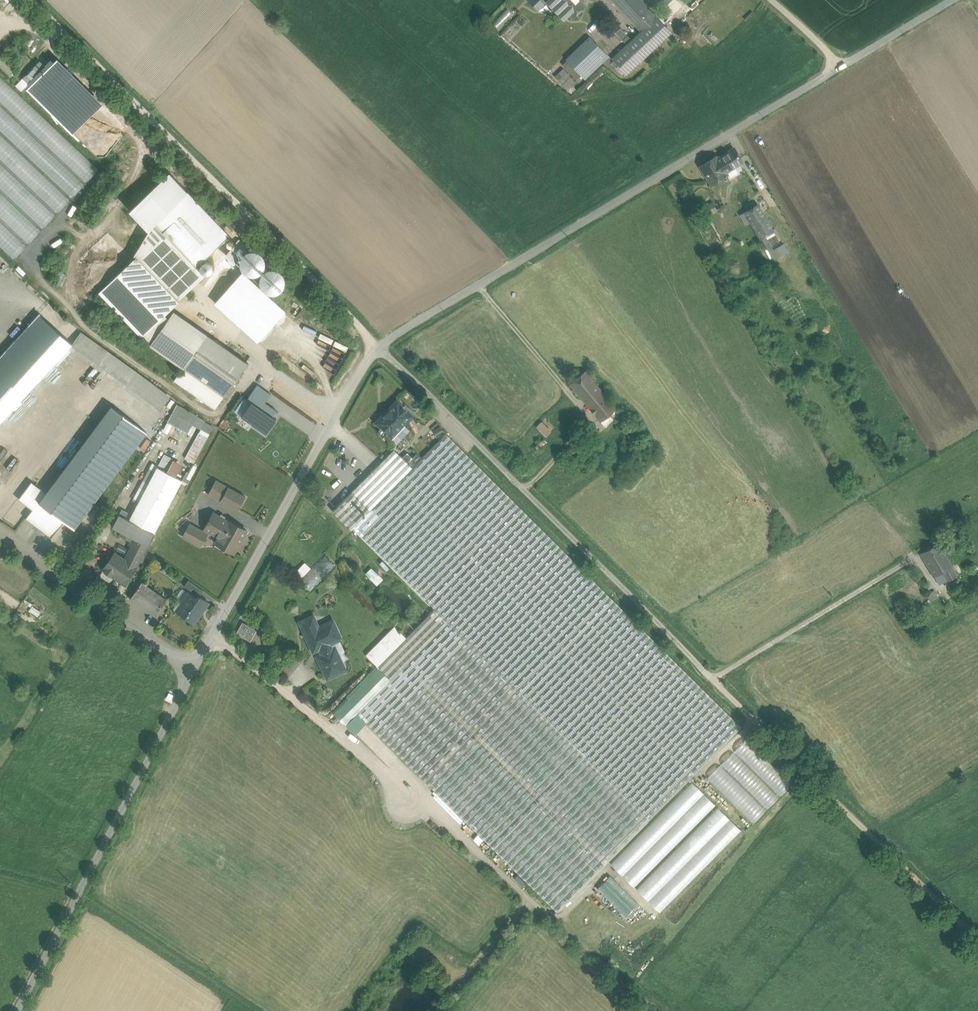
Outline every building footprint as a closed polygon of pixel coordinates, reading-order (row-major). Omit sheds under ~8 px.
[(528,1),(537,11),(546,2),(546,1),(547,0),(529,0),(528,1)] [(580,0),(555,0),(557,2),(569,14),(572,18),(585,6),(580,0)] [(640,0),(612,0),(635,24),(650,10),(640,0)] [(569,14),(557,2),(551,7),(563,20),(569,14)] [(650,10),(635,24),(641,31),(656,17),(650,10)] [(641,31),(612,59),(626,74),(671,32),(657,17),(656,17),(641,31)] [(623,40),(627,36),(621,30),(617,34),(623,40)] [(590,38),(567,59),(582,74),(604,53),(590,38)] [(23,88),(70,133),(99,103),(50,56),(43,64),(38,59),(14,85),(21,91),(23,88)] [(562,85),(571,77),(563,69),(555,77),(562,85)] [(100,168),(0,76),(0,101),(87,181),(100,168)] [(0,104),(0,129),(72,196),(85,183),(0,104)] [(0,133),(0,158),(58,212),(70,198),(0,133)] [(734,149),(717,159),(716,157),(700,166),(712,184),(727,175),(725,172),(742,162),(734,149)] [(52,150),(50,151),(82,180),(83,179),(52,150)] [(43,228),(56,214),(0,162),(0,187),(43,228)] [(129,208),(150,230),(153,224),(187,191),(169,170),(129,208)] [(65,194),(66,192),(49,176),(47,177),(65,194)] [(0,191),(0,216),(28,243),(41,229),(0,191)] [(229,235),(187,191),(153,224),(195,268),(196,267),(229,235)] [(33,193),(55,212),(56,211),(34,192),(33,193)] [(757,205),(745,212),(760,238),(766,234),(772,231),(757,205)] [(23,238),(0,216),(0,219),(21,240),(23,238)] [(13,258),(26,245),(0,220),(0,246),(13,258)] [(195,268),(153,224),(150,230),(134,255),(177,301),(203,276),(196,267),(195,268)] [(766,234),(760,238),(765,246),(771,243),(766,234)] [(259,276),(262,273),(264,270),(265,266),(265,262),(263,258),(260,255),(257,253),(252,252),(248,253),(245,255),(242,258),(240,262),(240,266),(241,270),(244,274),(247,276),(251,277),(255,277),(259,276)] [(177,301),(136,258),(100,292),(142,334),(177,301)] [(273,297),(278,296),(282,294),(285,290),(286,285),(286,281),(284,276),(281,273),(277,271),(273,270),(269,270),(265,272),(262,275),(259,279),(259,283),(259,288),(261,292),(264,295),(269,297),(273,297)] [(207,334),(174,311),(151,344),(184,367),(207,334)] [(38,381),(72,344),(39,314),(0,357),(0,422),(38,381)] [(137,372),(81,332),(69,348),(125,388),(158,413),(170,397),(137,372)] [(248,363),(207,334),(184,367),(183,367),(225,396),(248,363)] [(225,396),(183,367),(174,381),(215,409),(225,396)] [(585,371),(570,384),(586,402),(601,390),(585,371)] [(241,416),(266,434),(276,419),(273,417),(277,411),(265,403),(271,395),(257,385),(247,400),(250,403),(241,416)] [(601,390),(586,402),(601,421),(616,408),(601,390)] [(241,416),(250,403),(247,400),(244,398),(234,411),(241,416)] [(397,401),(377,423),(392,437),(412,416),(397,401)] [(177,405),(168,422),(188,433),(197,416),(177,405)] [(111,406),(100,422),(134,448),(146,432),(111,406)] [(541,420),(535,426),(545,437),(551,431),(541,420)] [(46,494),(39,502),(63,521),(74,529),(134,448),(100,422),(46,494)] [(437,437),(443,432),(439,426),(433,431),(437,437)] [(370,511),(353,528),(426,600),(519,506),(446,434),(412,468),(370,511)] [(394,450),(352,493),(370,511),(412,468),(394,450)] [(157,467),(129,520),(154,533),(182,480),(157,467)] [(216,480),(208,494),(220,501),(228,487),(216,480)] [(63,521),(39,502),(46,494),(32,483),(19,499),(33,510),(27,518),(51,537),(63,521)] [(245,497),(228,487),(220,501),(238,511),(245,497)] [(366,510),(351,496),(343,505),(358,518),(366,510)] [(742,727),(519,506),(426,600),(435,609),(448,622),(521,695),(648,821),(742,727)] [(220,517),(213,513),(204,529),(219,537),(228,521),(223,519),(224,517),(221,516),(220,517)] [(129,520),(119,515),(112,526),(136,539),(148,545),(155,534),(129,520)] [(247,530),(228,520),(219,537),(215,543),(234,554),(247,530)] [(207,534),(190,524),(183,537),(200,547),(207,534)] [(148,545),(136,539),(125,560),(136,567),(148,545)] [(939,544),(921,554),(934,576),(941,572),(951,566),(939,544)] [(125,560),(115,553),(103,569),(124,584),(136,567),(125,560)] [(324,556),(299,581),(311,593),(336,567),(324,556)] [(303,562),(297,571),(304,576),(310,567),(303,562)] [(951,566),(941,572),(947,581),(957,575),(951,566)] [(375,583),(381,577),(371,567),(365,573),(375,583)] [(167,599),(142,582),(131,598),(155,616),(167,599)] [(934,591),(927,596),(930,601),(938,596),(934,591)] [(197,598),(190,593),(182,604),(178,601),(173,608),(186,617),(188,615),(195,621),(208,602),(199,596),(197,598)] [(435,609),(378,666),(391,680),(448,622),(435,609)] [(308,618),(314,630),(318,627),(313,616),(308,618)] [(332,650),(329,644),(341,639),(332,621),(318,627),(314,630),(308,618),(300,622),(305,634),(313,652),(319,649),(322,654),(317,656),(327,678),(345,670),(335,648),(332,650)] [(257,630),(242,622),(236,633),(250,641),(257,630)] [(391,680),(357,714),(430,786),(521,695),(448,622),(391,680)] [(293,656),(280,671),(286,676),(299,661),(293,656)] [(648,821),(521,695),(430,786),(557,912),(648,821)] [(707,777),(752,822),(789,785),(743,740),(707,777)] [(691,781),(609,864),(632,887),(715,804),(691,781)] [(659,912),(741,830),(717,806),(635,888),(659,912)] [(611,874),(596,887),(624,916),(638,903),(611,874)]
